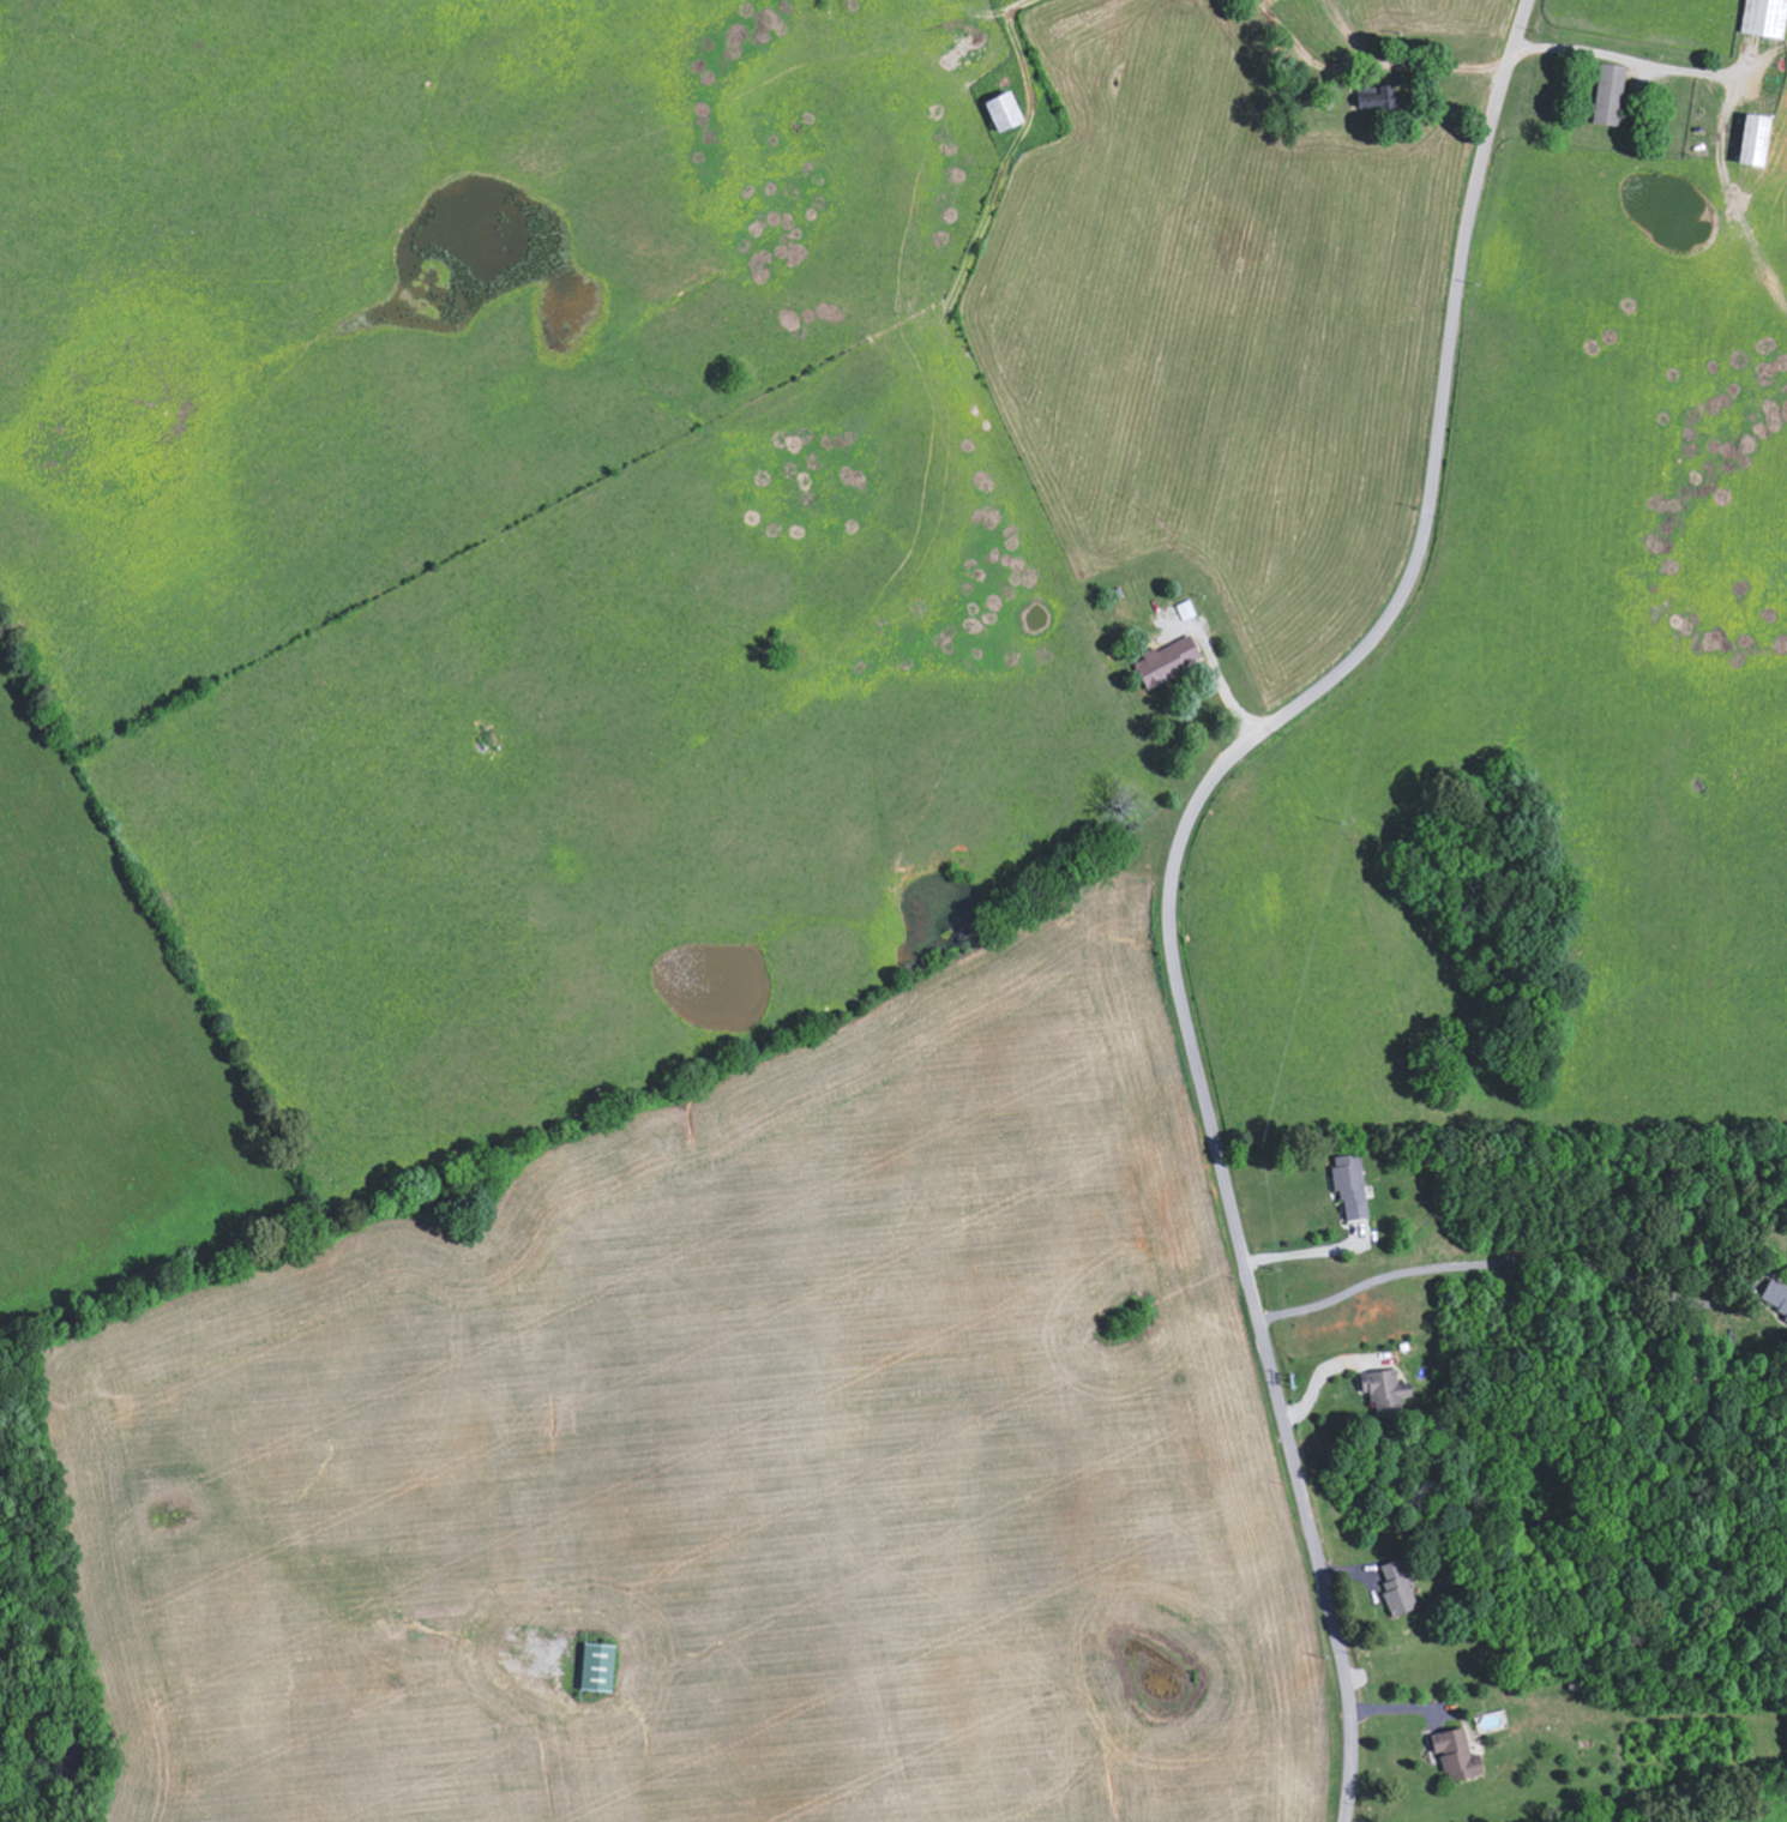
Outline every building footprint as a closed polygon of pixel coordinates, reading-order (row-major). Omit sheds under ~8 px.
[(1631,66),(1605,62),(1596,122),(1622,125),(1631,66)] [(990,100),(1001,132),(1028,122),(1017,91),(990,100)] [(1206,661),(1194,634),(1145,657),(1146,659),(1137,663),(1149,687),(1206,661)] [(1336,1158),(1345,1222),(1373,1218),(1363,1154),(1336,1158)] [(1775,1279),(1762,1302),(1786,1316),(1786,1286),(1775,1279)] [(1364,1375),(1367,1394),(1375,1393),(1379,1416),(1407,1412),(1405,1400),(1417,1398),(1415,1383),(1401,1385),(1399,1370),(1364,1375)] [(1422,1608),(1402,1560),(1378,1569),(1398,1618),(1422,1608)] [(1433,1737),(1438,1755),(1444,1753),(1453,1784),(1489,1774),(1483,1755),(1475,1757),(1467,1728),(1433,1737)]
